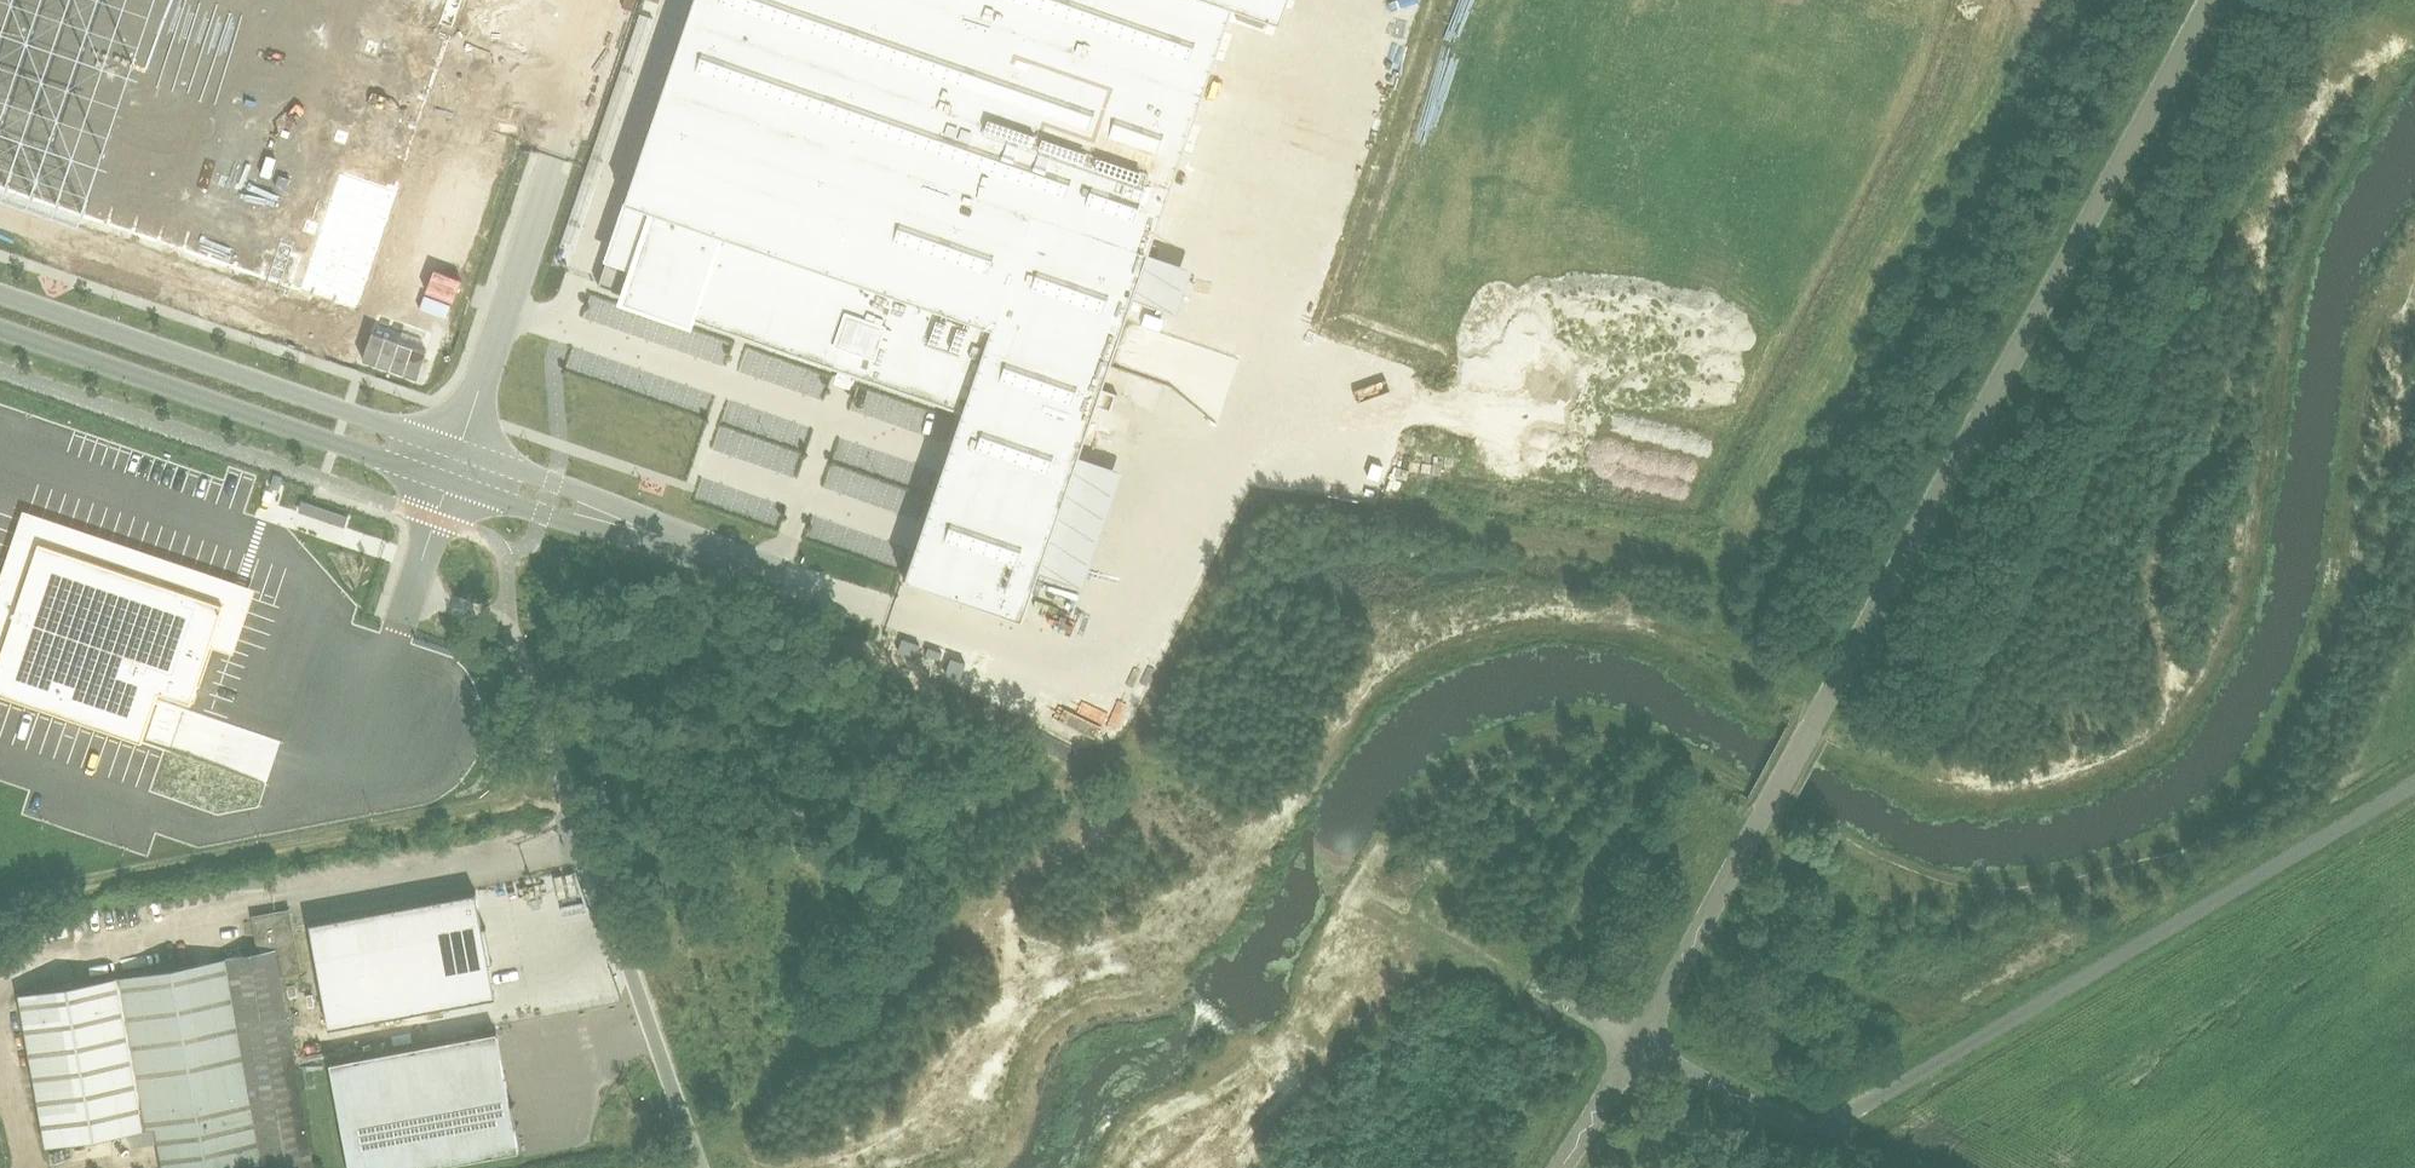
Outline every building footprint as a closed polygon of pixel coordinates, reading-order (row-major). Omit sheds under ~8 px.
[(356,309),(461,0),(0,0),(0,188),(356,309)] [(598,285),(621,292),(618,301),(692,327),(695,318),(825,362),(827,354),(873,370),(870,378),(962,409),(904,578),(1023,619),(1031,594),(1030,594),(1038,571),(1078,455),(1095,406),(1111,412),(1117,393),(1101,388),(1132,297),(1148,252),(1234,1),(1280,17),(1285,0),(693,0),(633,176),(632,176),(624,200),(627,201),(598,285)] [(210,645),(225,603),(39,540),(0,654),(0,694),(142,742),(159,692),(191,703),(210,645)] [(329,1028),(495,997),(476,892),(309,923),(329,1028)] [(228,958),(227,958),(121,977),(21,995),(48,1147),(157,1128),(164,1167),(315,1167),(280,974),(301,970),(290,910),(254,916),(260,952),(228,958)] [(18,968),(16,953),(0,955),(0,970),(18,968)] [(519,1150),(497,1031),(330,1062),(349,1167),(424,1167),(519,1150)]
